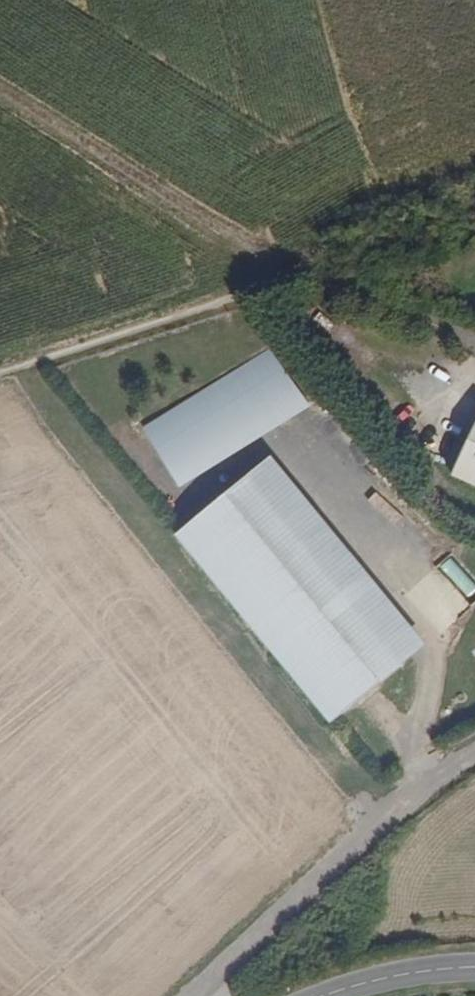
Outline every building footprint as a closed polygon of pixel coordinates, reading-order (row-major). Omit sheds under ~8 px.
[(272,346),(142,428),(179,487),(309,405),(272,346)] [(449,473),(474,486),(474,417),(449,473)] [(427,641),(272,454),(177,533),(173,536),(328,723),(333,719),(427,641)]
